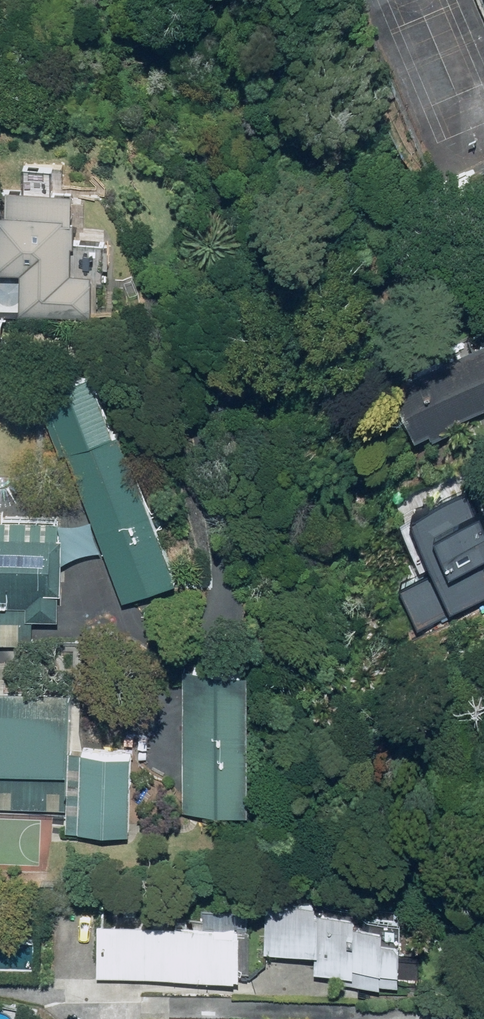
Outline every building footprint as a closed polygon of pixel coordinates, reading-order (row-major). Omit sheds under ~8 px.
[(10,183),(9,214),(0,214),(0,270),(22,270),(21,309),(95,311),(96,267),(75,266),(77,184),(10,183)] [(418,433),(483,407),(483,341),(395,377),(418,433)] [(101,369),(44,391),(123,599),(180,577),(101,369)] [(416,509),(437,567),(400,580),(416,624),(483,600),(483,504),(478,487),(416,509)] [(62,617),(62,527),(0,527),(0,617),(62,617)] [(246,662),(183,662),(182,806),(245,807),(246,662)] [(71,687),(5,687),(5,742),(71,742),(71,687)] [(131,742),(71,742),(71,826),(131,826),(131,742)] [(265,903),(266,950),(316,949),(315,970),(353,972),(353,981),(382,982),(382,976),(403,977),(404,934),(385,933),(385,922),(357,921),(357,913),(320,912),(320,902),(265,903)] [(101,923),(100,973),(244,975),(245,926),(101,923)]
